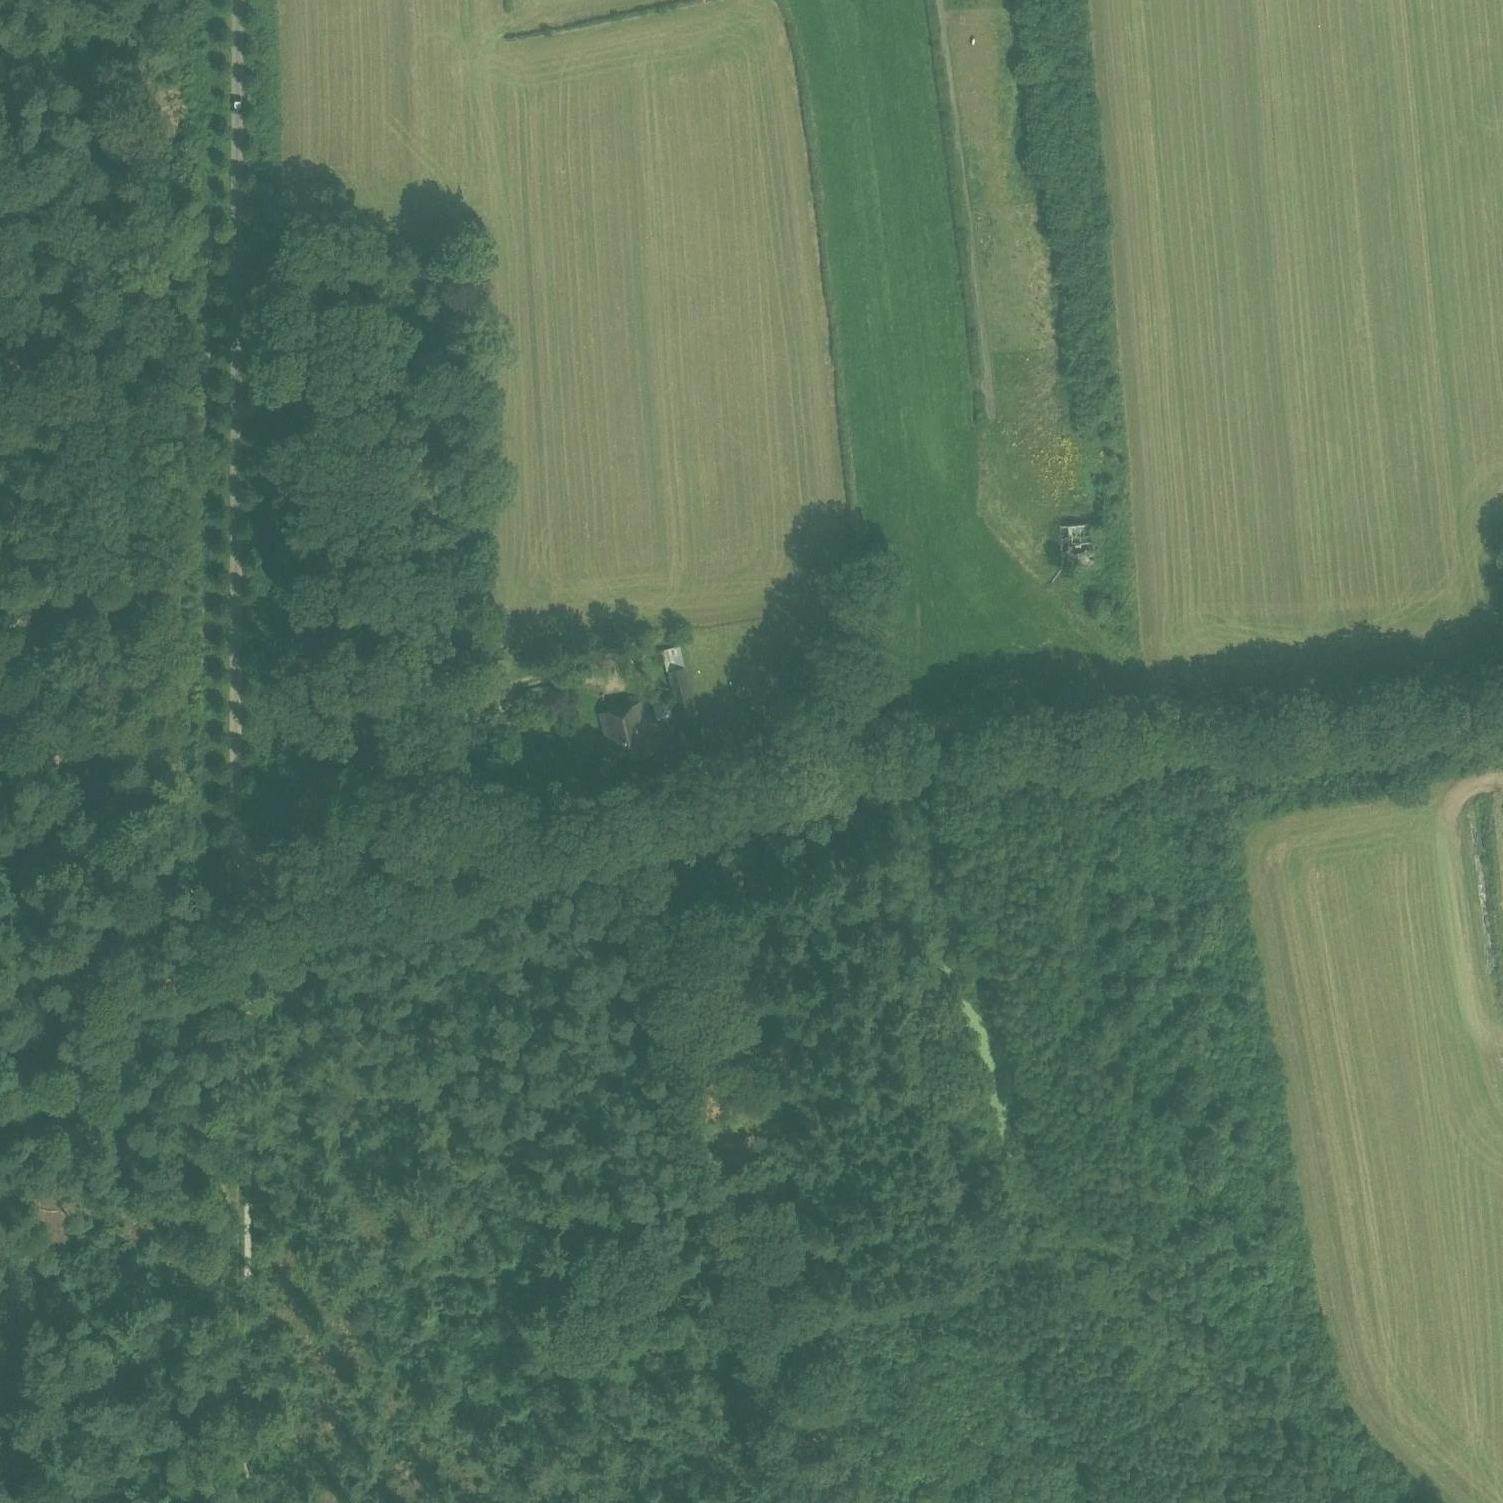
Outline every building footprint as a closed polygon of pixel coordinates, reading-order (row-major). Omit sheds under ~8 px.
[(1059,524),(1063,565),(1097,563),(1093,522),(1059,524)] [(662,650),(682,730),(702,724),(681,645),(662,650)] [(603,710),(614,761),(656,751),(643,700),(603,710)]
